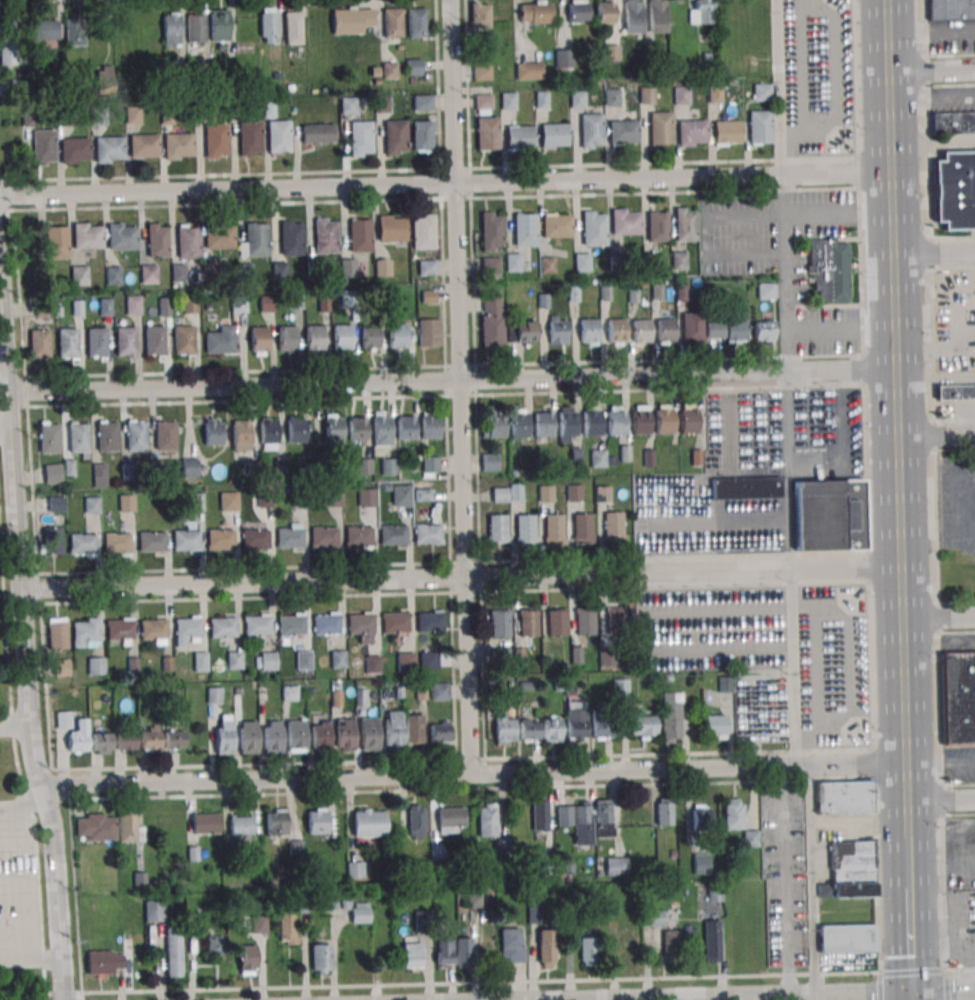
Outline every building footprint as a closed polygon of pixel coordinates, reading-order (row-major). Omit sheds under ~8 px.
[(569,22),(588,22),(588,0),(569,0),(569,22)] [(597,23),(614,23),(614,0),(597,0),(597,23)] [(624,34),(642,34),(642,0),(624,0),(624,34)] [(667,27),(667,0),(648,0),(648,27),(667,27)] [(712,0),(689,0),(689,23),(712,23),(712,0)] [(930,20),(974,19),(974,0),(929,0),(930,20)] [(471,1),(471,27),(489,27),(489,1),(471,1)] [(520,23),(551,23),(551,1),(520,1),(520,23)] [(373,8),(333,8),(333,34),(363,34),(363,25),(373,25),(373,8)] [(402,8),(385,8),(385,38),(402,38),(402,8)] [(277,9),(261,9),(261,42),(277,42),(277,9)] [(426,38),(426,9),(409,9),(409,38),(426,38)] [(210,10),(210,41),(229,41),(229,10),(210,10)] [(302,44),(302,12),(286,12),(286,44),(302,44)] [(164,44),(181,44),(181,13),(164,13),(164,44)] [(206,42),(205,14),(187,14),(187,42),(206,42)] [(66,45),(85,45),(85,18),(66,18),(66,45)] [(58,20),(30,20),(30,40),(58,40),(58,20)] [(16,22),(0,22),(0,54),(16,54),(16,22)] [(572,49),(555,49),(555,64),(572,64),(572,49)] [(407,75),(421,75),(421,59),(407,59),(407,75)] [(516,62),(516,79),(541,79),(541,62),(516,62)] [(396,77),(396,63),(383,63),(383,78),(396,77)] [(491,65),(473,65),(473,80),(491,80),(491,65)] [(113,79),(111,66),(102,67),(104,80),(113,79)] [(771,84),(753,84),(753,101),(771,101),(771,84)] [(708,104),(722,104),(722,85),(708,85),(708,104)] [(673,106),(689,106),(689,86),(673,86),(673,106)] [(605,106),(620,106),(620,89),(605,89),(605,106)] [(640,103),(653,103),(653,89),(640,89),(640,103)] [(548,108),(548,91),(536,91),(536,108),(548,108)] [(585,91),(571,91),(571,108),(585,108),(585,91)] [(517,109),(517,92),(501,92),(501,109),(517,109)] [(492,113),(492,93),(475,93),(475,113),(492,113)] [(432,109),(432,95),(414,95),(414,109),(432,109)] [(357,97),(341,97),(341,114),(357,114),(357,97)] [(772,144),(771,110),(749,110),(749,144),(772,144)] [(649,111),(649,145),(672,145),(672,111),(649,111)] [(930,134),(974,133),(974,111),(930,112),(930,134)] [(580,115),(601,115),(602,146),(592,146),(592,150),(581,150),(580,115)] [(498,151),(498,117),(476,117),(476,151),(498,151)] [(609,143),(638,143),(638,119),(609,119),(609,143)] [(432,120),(413,120),(413,151),(432,151),(432,120)] [(678,146),(707,146),(707,120),(678,120),(678,146)] [(741,145),(741,120),(713,121),(714,145),(741,145)] [(384,122),(406,121),(407,152),(397,153),(397,156),(385,157),(384,122)] [(239,123),(261,122),(262,154),(252,154),(252,158),(240,158),(239,123)] [(268,122),(289,122),(290,153),(280,153),(280,156),(268,156),(268,122)] [(350,123),(372,122),(373,153),(363,154),(363,158),(351,158),(350,123)] [(335,144),(335,124),(303,124),(303,144),(335,144)] [(541,124),(541,148),(568,148),(568,124),(541,124)] [(205,125),(226,125),(227,156),(217,156),(218,160),(206,160),(205,125)] [(533,126),(507,126),(507,149),(533,149),(533,126)] [(33,131),(55,130),(56,162),(46,162),(46,166),(34,166),(33,131)] [(130,136),(158,135),(159,157),(130,158),(130,136)] [(164,136),(193,135),(193,157),(179,157),(179,161),(165,162),(164,136)] [(95,138),(124,137),(125,160),(110,160),(111,164),(96,164),(95,138)] [(61,139),(89,139),(90,161),(76,161),(76,165),(61,165),(61,139)] [(942,152),(974,151),(974,228),(943,229),(943,221),(936,221),(934,161),(942,161),(942,152)] [(696,241),(696,207),(675,207),(675,241),(696,241)] [(612,234),(640,234),(640,209),(612,209),(612,234)] [(502,211),(481,211),(481,251),(502,251),(502,211)] [(605,211),(582,211),(582,246),(605,246),(605,211)] [(648,211),(648,242),(668,242),(668,211),(648,211)] [(412,249),(434,249),(434,214),(412,214),(412,249)] [(536,246),(536,214),(514,214),(514,246),(536,246)] [(542,237),(571,237),(571,214),(542,214),(542,237)] [(377,216),(377,242),(407,241),(406,219),(391,219),(391,216),(377,216)] [(371,219),(349,219),(349,252),(371,252),(371,219)] [(314,220),(315,255),(337,254),(337,223),(326,223),(326,220),(314,220)] [(246,223),(247,257),(269,257),(268,225),(257,226),(257,222),(246,223)] [(280,222),(281,257),(303,256),(303,225),(292,225),(292,222),(280,222)] [(204,224),(204,250),(234,249),(233,226),(218,227),(218,223),(204,224)] [(73,224),(74,250),(103,250),(103,227),(88,227),(88,224),(73,224)] [(107,225),(108,251),(138,250),(137,227),(122,228),(122,224),(107,225)] [(147,224),(147,259),(170,258),(169,227),(158,227),(158,224),(147,224)] [(177,258),(199,258),(199,224),(177,224),(177,258)] [(69,259),(69,226),(47,226),(47,259),(69,259)] [(809,240),(809,264),(806,264),(806,273),(813,273),(813,290),(818,290),(818,299),(822,299),(822,301),(850,301),(849,241),(836,242),(836,236),(828,236),(828,240),(809,240)] [(687,251),(671,251),(671,270),(687,270),(687,251)] [(520,253),(506,253),(506,271),(520,271),(520,253)] [(574,271),(590,271),(590,253),(574,253),(574,271)] [(500,257),(482,257),(482,273),(500,273),(500,257)] [(541,272),(555,272),(555,257),(541,257),(541,272)] [(376,259),(376,276),(390,276),(390,259),(376,259)] [(341,261),(354,260),(355,278),(341,278),(341,261)] [(202,262),(216,261),(217,279),(203,279),(202,262)] [(417,262),(436,261),(436,276),(418,277),(417,262)] [(272,263),(285,263),(286,280),(272,281),(272,263)] [(171,265),(184,265),(185,282),(171,283),(171,265)] [(139,266),(153,266),(154,283),(140,284),(139,266)] [(71,268),(85,267),(86,285),(72,285),(71,268)] [(106,267),(120,267),(120,285),(107,285),(106,267)] [(36,268),(50,268),(50,285),(36,286),(36,268)] [(773,298),(773,283),(758,283),(758,298),(773,298)] [(343,291),(356,291),(357,308),(343,309),(343,291)] [(502,294),(481,294),(481,348),(502,348),(502,294)] [(259,296),(273,295),(274,313),(260,313),(259,296)] [(231,297),(245,296),(246,314),(232,314),(231,297)] [(126,298),(140,297),(141,315),(127,315),(126,298)] [(183,297),(197,297),(198,314),(184,315),(183,297)] [(100,316),(112,316),(112,298),(100,298),(100,316)] [(160,316),(170,316),(170,299),(160,299),(160,316)] [(703,342),(703,313),(682,313),(682,342),(703,342)] [(419,321),(440,320),(441,347),(420,348),(419,321)] [(579,320),(596,320),(597,344),(580,344),(579,320)] [(608,320),(624,320),(625,344),(608,344),(608,320)] [(632,320),(649,320),(650,344),(633,344),(632,320)] [(656,320),(672,320),(673,344),(657,344),(656,320)] [(706,341),(746,342),(746,321),(706,320),(706,341)] [(773,343),(773,320),(754,320),(754,343),(773,343)] [(536,342),(536,321),(508,321),(508,342),(536,342)] [(549,322),(565,322),(566,346),(549,346),(549,322)] [(389,325),(406,324),(407,349),(389,350),(389,325)] [(360,326),(378,325),(378,350),(361,350),(360,326)] [(219,326),(233,326),(233,333),(235,333),(236,354),(205,355),(205,334),(219,334),(219,326)] [(333,327),(350,326),(351,351),(334,351),(333,327)] [(144,328),(163,327),(164,355),(145,356),(144,328)] [(173,327),(192,327),(193,355),(174,355),(173,327)] [(250,328),(268,327),(268,352),(251,353),(250,328)] [(278,327),(295,327),(296,352),(279,352),(278,327)] [(306,327),(323,327),(324,352),(306,352),(306,327)] [(115,329),(135,328),(136,356),(116,357),(115,329)] [(57,330),(77,329),(78,357),(58,358),(57,330)] [(87,330),(106,329),(107,357),(87,358),(87,330)] [(29,331),(49,331),(50,358),(30,359),(29,331)] [(937,385),(974,384),(974,398),(938,399),(937,385)] [(656,411),(672,410),(673,435),(657,435),(656,411)] [(680,411),(696,410),(697,434),(681,435),(680,411)] [(631,412),(647,411),(648,435),(632,436),(631,412)] [(583,413),(600,412),(600,437),(584,437),(583,413)] [(607,413),(624,412),(625,436),(608,437),(607,413)] [(535,414),(551,413),(552,437),(535,438),(535,414)] [(559,414),(575,413),(576,437),(559,438),(559,414)] [(510,414),(527,414),(528,438),(511,439),(510,414)] [(487,416),(504,415),(505,439),(488,440),(487,416)] [(422,417),(438,416),(439,440),(422,441),(422,417)] [(397,418),(414,417),(414,441),(398,442),(397,418)] [(204,445),(223,445),(223,418),(204,418),(204,445)] [(349,418),(366,418),(366,442),(350,442),(349,418)] [(373,418),(390,418),(391,446),(374,447),(373,418)] [(288,420),(304,419),(305,443),(289,444),(288,420)] [(326,419),(342,419),(343,443),(327,443),(326,419)] [(233,420),(233,451),(250,451),(250,420),(233,420)] [(127,450),(146,450),(146,421),(127,421),(127,450)] [(176,450),(176,421),(156,421),(156,450),(176,450)] [(260,421),(276,421),(277,445),(261,445),(260,421)] [(97,452),(118,452),(118,422),(97,422),(97,452)] [(69,456),(88,456),(88,423),(69,423),(69,456)] [(41,454),(60,454),(60,425),(41,425),(41,454)] [(591,466),(605,466),(605,450),(591,450),(591,466)] [(482,453),(482,471),(498,471),(498,453),(482,453)] [(439,471),(439,456),(423,456),(423,471),(439,471)] [(182,477),(198,477),(198,458),(182,458),(182,477)] [(357,474),(372,474),(372,459),(357,459),(357,474)] [(397,474),(397,459),(382,459),(382,474),(397,474)] [(94,463),(94,487),(107,487),(107,463),(94,463)] [(45,483),(62,483),(62,464),(45,464),(45,483)] [(794,480),(796,550),(866,549),(864,479),(794,480)] [(412,506),(412,485),(393,486),(393,506),(412,506)] [(511,501),(522,501),(522,485),(511,485),(511,501)] [(539,502),(553,502),(553,485),(539,485),(539,502)] [(581,485),(568,485),(568,501),(581,501),(581,485)] [(509,502),(509,487),(492,487),(492,502),(509,502)] [(359,506),(377,506),(377,488),(359,488),(359,506)] [(341,506),(341,489),(322,489),(322,506),(341,506)] [(431,499),(431,490),(417,491),(417,500),(431,499)] [(220,510),(237,510),(237,492),(220,492),(220,510)] [(120,510),(133,510),(133,496),(120,496),(120,510)] [(65,510),(65,497),(48,497),(48,510),(65,510)] [(86,510),(100,510),(100,497),(86,497),(86,510)] [(604,514),(622,513),(622,539),(604,539),(604,514)] [(573,515),(591,514),(592,540),(574,540),(573,515)] [(488,516),(506,516),(507,541),(489,542),(488,516)] [(516,516),(534,516),(535,541),(517,542),(516,516)] [(544,516),(562,516),(563,541),(545,541),(544,516)] [(415,527),(441,526),(442,546),(415,546),(415,527)] [(43,527),(43,553),(63,553),(63,527),(43,527)] [(381,527),(407,527),(407,546),(381,547),(381,527)] [(311,529),(338,528),(338,548),(312,548),(311,529)] [(345,528),(371,528),(372,547),(346,548),(345,528)] [(242,531),(268,530),(269,550),(243,551),(242,531)] [(276,530),(302,530),(303,549),(276,550),(276,530)] [(207,532),(233,531),(234,551),(208,551),(207,532)] [(173,533),(199,532),(199,552),(173,552),(173,533)] [(138,533),(164,533),(165,552),(138,553),(138,533)] [(104,535),(131,534),(131,554),(105,554),(104,535)] [(69,536),(96,535),(96,555),(70,555),(69,536)] [(606,610),(624,609),(625,635),(607,635),(606,610)] [(547,611),(565,611),(566,636),(548,637),(547,611)] [(575,612),(593,611),(594,636),(576,637),(575,612)] [(519,613),(536,612),(537,638),(519,638),(519,613)] [(490,613),(508,613),(509,638),(491,639),(490,613)] [(382,615),(408,614),(409,634),(382,634),(382,615)] [(417,615),(444,614),(444,634),(418,634),(417,615)] [(348,616),(374,615),(374,635),(348,636),(348,616)] [(313,617),(340,616),(340,636),(314,636),(313,617)] [(244,618),(271,617),(271,637),(245,637),(244,618)] [(279,618),(305,617),(305,637),(279,637),(279,618)] [(69,648),(69,618),(50,618),(50,648),(69,648)] [(73,623),(86,623),(86,619),(99,618),(100,642),(74,643),(73,623)] [(175,620),(201,619),(202,639),(175,639),(175,620)] [(209,619),(236,619),(236,638),(210,639),(209,619)] [(140,621),(166,620),(167,640),(141,641),(140,621)] [(107,621),(133,621),(133,640),(107,641),(107,621)] [(227,653),(241,652),(242,670),(228,670),(227,653)] [(296,653),(310,652),(311,670),(297,670),(296,653)] [(331,652),(345,652),(345,669),(331,669),(331,652)] [(261,654),(275,653),(275,671),(261,671),(261,654)] [(420,654),(438,653),(438,670),(420,671),(420,654)] [(942,653),(974,653),(974,743),(943,743),(942,653)] [(193,654),(207,654),(208,671),(194,671),(193,654)] [(397,655),(414,654),(415,672),(397,672),(397,655)] [(365,657),(379,657),(380,674),(366,675),(365,657)] [(88,659),(105,658),(105,675),(89,676),(88,659)] [(71,659),(55,659),(55,676),(71,676),(71,659)] [(613,695),(629,695),(629,679),(613,679),(613,695)] [(430,685),(448,685),(448,702),(431,702),(430,685)] [(222,704),(222,687),(207,687),(207,704),(222,704)] [(681,692),(663,692),(663,741),(681,741),(681,692)] [(566,741),(585,741),(585,701),(566,701),(566,741)] [(515,745),(515,720),(505,720),(505,710),(495,710),(495,745),(515,745)] [(630,738),(656,738),(656,711),(630,711),(630,738)] [(72,728),(72,712),(57,712),(57,728),(72,728)] [(727,739),(727,715),(705,715),(705,739),(727,739)] [(543,718),(543,742),(560,742),(560,718),(543,718)] [(88,752),(88,719),(78,719),(78,731),(67,731),(67,752),(88,752)] [(406,719),(423,719),(423,744),(406,745),(406,719)] [(539,719),(520,719),(520,741),(539,741),(539,719)] [(611,737),(611,719),(593,719),(593,737),(611,737)] [(360,720),(377,720),(378,752),(360,752),(360,720)] [(263,729),(269,729),(269,722),(280,722),(281,754),(264,755),(263,729)] [(287,722),(304,722),(305,754),(288,754),(287,722)] [(384,723),(401,723),(402,749),(384,749),(384,723)] [(449,723),(429,723),(429,742),(449,742),(449,723)] [(336,727),(353,726),(353,752),(336,753),(336,727)] [(160,727),(141,727),(141,750),(160,750),(160,727)] [(311,728),(328,727),(328,753),(311,753),(311,728)] [(239,729),(256,729),(257,754),(240,755),(239,729)] [(165,749),(184,749),(184,730),(165,730),(165,749)] [(215,730),(232,730),(233,755),(216,756),(215,730)] [(93,753),(113,753),(113,732),(93,732),(93,753)] [(136,733),(117,733),(117,750),(136,750),(136,733)] [(870,780),(871,812),(818,814),(817,782),(870,780)] [(744,798),(725,798),(725,829),(744,829),(744,798)] [(657,825),(673,825),(673,799),(657,799),(657,825)] [(596,837),(613,837),(613,800),(596,800),(596,837)] [(549,831),(549,801),(532,801),(532,831),(549,831)] [(478,837),(496,837),(496,803),(478,803),(478,837)] [(558,825),(575,825),(575,846),(593,846),(593,803),(558,803),(558,825)] [(408,840),(423,840),(423,805),(408,805),(408,840)] [(711,828),(711,807),(692,807),(692,828),(711,828)] [(266,835),(287,835),(287,808),(266,808),(266,835)] [(327,834),(327,808),(308,808),(308,834),(327,834)] [(437,834),(457,834),(457,826),(464,826),(464,808),(437,808),(437,834)] [(385,837),(385,809),(353,809),(353,837),(385,837)] [(144,841),(144,826),(135,826),(135,813),(76,814),(76,839),(85,839),(86,842),(144,841)] [(220,834),(220,813),(192,813),(192,834),(220,834)] [(253,816),(231,816),(231,836),(253,836),(253,816)] [(744,830),(744,847),(758,847),(758,830),(744,830)] [(494,853),(509,853),(509,840),(494,840),(494,853)] [(829,843),(830,869),(833,869),(833,883),(831,883),(831,899),(874,898),(873,867),(871,867),(870,841),(829,843)] [(693,874),(709,874),(709,853),(693,853),(693,874)] [(606,876),(627,876),(627,858),(606,858),(606,876)] [(348,878),(365,877),(364,860),(347,861),(348,878)] [(708,892),(709,901),(721,899),(720,891),(708,892)] [(467,908),(481,908),(481,893),(467,893),(467,908)] [(322,910),(336,910),(336,897),(322,897),(322,910)] [(146,921),(164,921),(164,902),(146,902),(146,921)] [(370,902),(351,902),(351,923),(370,923),(370,902)] [(528,922),(544,922),(544,904),(528,904),(528,922)] [(643,926),(665,926),(665,911),(643,911),(643,926)] [(281,912),(281,945),(295,945),(295,912),(281,912)] [(266,928),(266,917),(253,917),(253,928),(266,928)] [(704,962),(720,962),(720,920),(704,920),(704,962)] [(618,933),(618,923),(609,923),(609,933),(618,933)] [(819,925),(820,952),(875,951),(874,923),(819,925)] [(501,963),(522,963),(522,928),(501,928),(501,963)] [(555,929),(539,929),(539,966),(555,966),(555,929)] [(664,930),(664,962),(679,962),(679,930),(664,930)] [(182,977),(182,931),(167,931),(167,977),(182,977)] [(624,963),(640,963),(640,934),(624,934),(624,963)] [(225,956),(225,936),(207,936),(207,956),(225,956)] [(437,937),(437,965),(453,965),(453,937),(437,937)] [(581,965),(597,965),(597,937),(581,937),(581,965)] [(472,967),(472,938),(456,938),(456,967),(472,967)] [(404,941),(404,970),(421,970),(421,941),(404,941)] [(312,943),(312,973),(330,973),(330,943),(312,943)] [(239,974),(257,974),(257,945),(239,945),(239,974)] [(124,951),(88,951),(88,974),(124,974),(124,951)]
